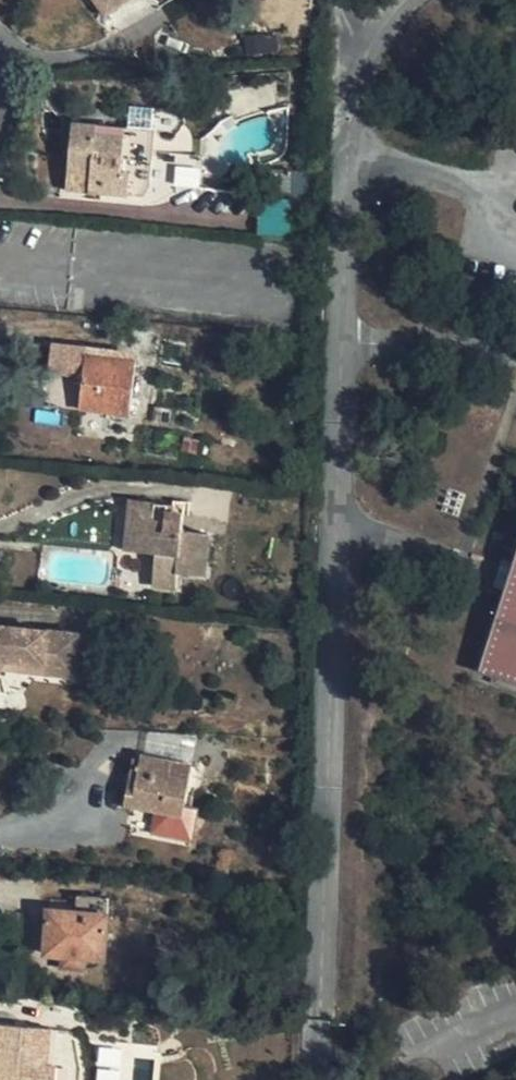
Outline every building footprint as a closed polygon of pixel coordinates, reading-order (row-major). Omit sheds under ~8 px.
[(107,15),(128,0),(96,0),(107,15)] [(310,139),(310,123),(298,122),(297,138),(310,139)] [(98,134),(98,125),(74,123),(68,189),(130,196),(132,173),(123,172),(126,136),(98,134)] [(98,134),(126,136),(127,127),(98,125),(98,134)] [(158,152),(158,182),(175,182),(176,153),(158,152)] [(131,415),(138,360),(87,354),(80,409),(131,415)] [(140,551),(145,502),(132,501),(127,550),(140,551)] [(169,505),(145,502),(140,551),(157,553),(153,585),(178,587),(179,573),(206,576),(210,534),(183,531),(185,513),(168,511),(169,505)] [(482,667),(515,679),(515,564),(482,667)] [(77,667),(81,634),(0,625),(0,671),(2,668),(45,673),(46,664),(77,667)] [(46,664),(45,673),(76,676),(77,667),(46,664)] [(134,758),(125,805),(184,817),(194,765),(143,755),(142,760),(134,758)] [(84,956),(105,958),(108,915),(110,897),(78,894),(77,912),(50,910),(47,953),(64,955),(63,967),(83,968),(84,956)] [(58,1065),(49,1065),(52,1028),(0,1024),(0,1079),(57,1079),(58,1065)]
